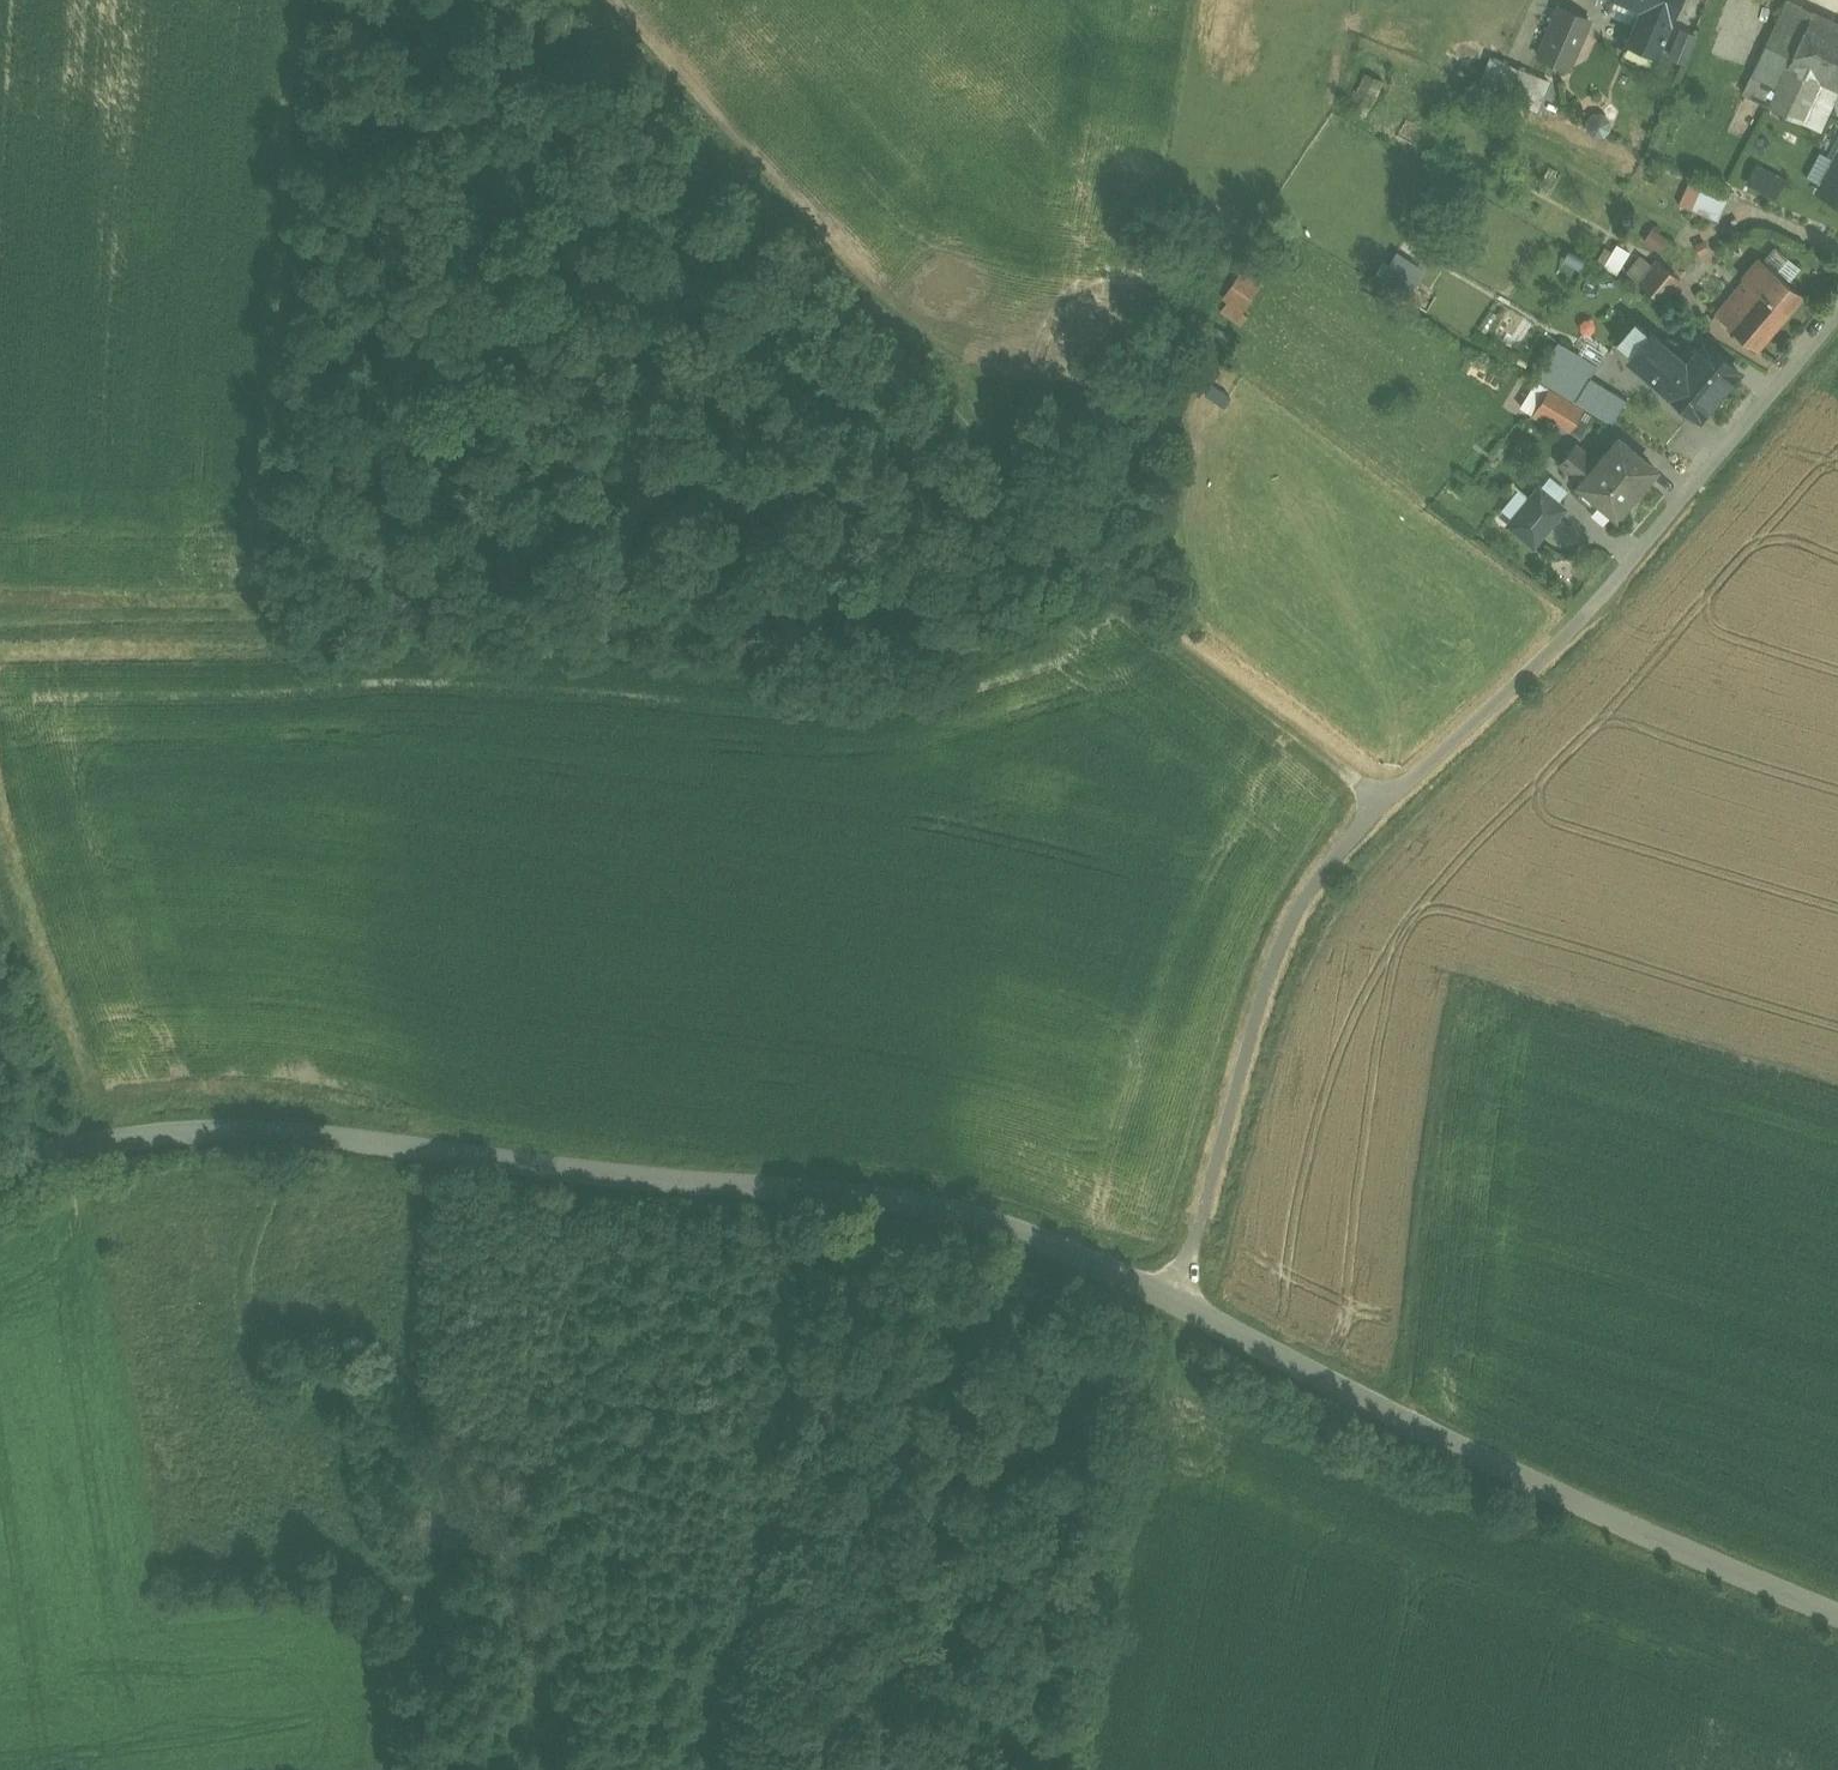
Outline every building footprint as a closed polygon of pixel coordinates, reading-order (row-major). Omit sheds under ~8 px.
[(1643,8),(1628,40),(1655,52),(1678,0),(1624,0),(1643,8)] [(1789,0),(1778,24),(1802,35),(1813,11),(1789,0)] [(1603,13),(1584,5),(1571,37),(1590,45),(1603,13)] [(1813,11),(1802,35),(1787,66),(1837,89),(1837,22),(1813,11)] [(1802,35),(1778,24),(1774,35),(1776,36),(1766,56),(1764,55),(1745,94),(1819,129),(1837,89),(1787,66),(1802,35)] [(1696,32),(1683,26),(1674,47),(1687,53),(1696,32)] [(1537,75),(1493,56),(1481,86),(1525,105),(1537,75)] [(1603,116),(1595,116),(1590,121),(1589,129),(1595,134),(1602,134),(1608,129),(1608,121),(1603,116)] [(1820,192),(1837,202),(1837,160),(1820,192)] [(1782,201),(1791,186),(1760,168),(1751,183),(1782,201)] [(1730,197),(1703,185),(1692,210),(1718,222),(1730,197)] [(1660,252),(1672,238),(1659,227),(1647,241),(1660,252)] [(1629,252),(1617,245),(1604,265),(1617,273),(1629,252)] [(1386,279),(1416,295),(1433,265),(1403,248),(1386,279)] [(1802,294),(1761,259),(1743,279),(1744,280),(1716,313),(1757,348),(1802,294)] [(1680,278),(1658,260),(1640,282),(1662,301),(1680,278)] [(1253,268),(1221,308),(1241,324),(1273,284),(1253,268)] [(1598,325),(1630,344),(1641,325),(1633,321),(1640,310),(1615,295),(1598,325)] [(1493,334),(1505,314),(1494,307),(1482,327),(1493,334)] [(1703,340),(1685,362),(1651,333),(1630,357),(1700,416),(1738,370),(1703,340)] [(1569,367),(1551,355),(1543,367),(1560,379),(1569,367)] [(1627,399),(1590,376),(1575,401),(1612,423),(1627,399)] [(1604,421),(1537,380),(1521,406),(1541,417),(1544,412),(1592,442),(1604,421)] [(1618,436),(1598,460),(1576,442),(1558,463),(1580,481),(1580,482),(1616,513),(1655,468),(1618,436)] [(1550,496),(1527,479),(1511,502),(1535,518),(1550,496)]
